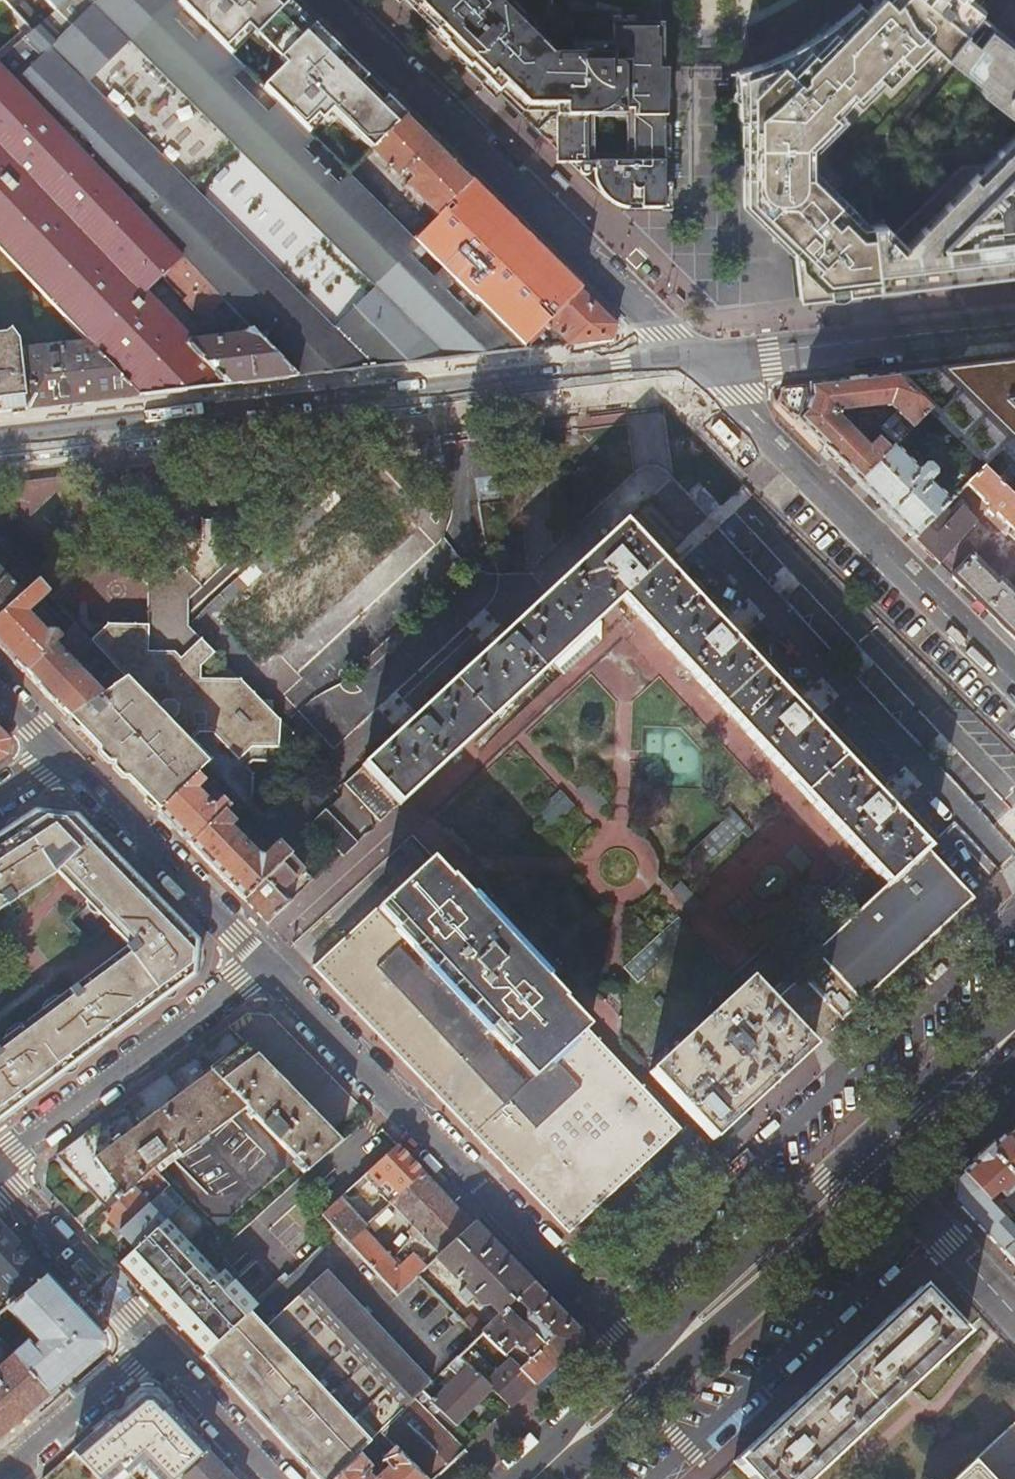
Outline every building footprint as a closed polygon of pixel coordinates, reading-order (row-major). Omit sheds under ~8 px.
[(48,15),(0,56),(0,64),(51,117),(58,111),(93,148),(87,155),(224,298),(251,327),(298,377),(359,370),(448,359),(528,350),(525,346),(444,267),(434,277),(409,253),(420,243),(415,238),(348,172),(347,171),(337,181),(303,148),(313,137),(277,102),(267,112),(232,78),(242,67),(174,0),(66,0),(55,9),(48,15)] [(55,9),(66,0),(47,0),(55,9)] [(287,0),(174,0),(242,67),(277,102),(313,137),(347,171),(348,172),(369,150),(404,116),(287,0)] [(397,7),(400,4),(426,30),(422,33),(443,54),(446,51),(470,74),(474,70),(557,153),(556,164),(570,165),(608,203),(628,210),(650,210),(664,210),(663,197),(663,187),(663,154),(663,114),(667,114),(666,99),(669,97),(670,92),(669,88),(666,85),(666,72),(663,72),(662,37),(662,19),(655,18),(623,16),(613,13),(585,6),(572,0),(389,0),(397,7)] [(924,0),(880,0),(879,1),(869,10),(865,15),(860,11),(839,32),(835,29),(815,49),(810,46),(789,67),(785,63),(768,71),(762,63),(761,63),(737,71),(738,91),(742,90),(744,90),(744,100),(741,100),(738,100),(739,117),(747,116),(747,124),(747,144),(748,175),(748,203),(769,224),(793,248),(794,257),(798,299),(827,296),(853,292),(879,289),(871,225),(859,227),(857,220),(810,174),(810,170),(810,147),(810,143),(840,112),(837,109),(850,96),(854,92),(857,95),(877,73),(883,78),(886,80),(907,60),(912,64),(933,43),(946,55),(964,31),(924,0)] [(964,31),(977,15),(959,0),(924,0),(964,31)] [(979,5),(972,0),(959,0),(977,15),(979,13),(983,8),(979,5)] [(869,10),(864,6),(863,7),(859,2),(838,20),(828,28),(811,39),(787,52),(762,63),(768,71),(785,63),(789,67),(810,46),(815,49),(835,29),(839,32),(860,11),(865,15),(869,10)] [(964,31),(946,55),(984,86),(980,91),(1014,119),(1014,42),(979,13),(977,15),(964,31)] [(141,295),(160,277),(166,271),(188,295),(182,301),(201,319),(224,298),(87,155),(51,117),(0,64),(0,150),(141,295)] [(277,102),(242,67),(232,78),(267,112),(277,102)] [(858,104),(883,78),(877,73),(857,95),(854,92),(850,96),(858,104)] [(58,111),(51,117),(87,155),(93,148),(58,111)] [(810,143),(810,147),(815,147),(845,117),(840,112),(810,143)] [(885,131),(893,120),(887,115),(875,128),(875,133),(885,131)] [(447,158),(404,116),(369,150),(436,216),(470,181),(447,158)] [(986,164),(961,166),(895,234),(885,224),(871,225),(879,289),(1014,273),(1014,134),(986,164)] [(337,181),(347,171),(313,137),(303,148),(337,181)] [(92,346),(139,396),(228,385),(184,340),(141,295),(0,150),(0,251),(92,346)] [(859,227),(871,225),(816,169),(810,170),(810,174),(857,220),(859,227)] [(748,203),(748,175),(742,175),(743,208),(770,235),(770,239),(774,239),(794,257),(793,248),(769,224),(748,203)] [(580,291),(470,181),(436,216),(415,238),(420,243),(444,267),(525,346),(580,291)] [(434,277),(444,267),(420,243),(409,253),(434,277)] [(695,267),(670,243),(657,257),(683,281),(695,267)] [(166,271),(160,277),(182,301),(188,295),(166,271)] [(525,346),(528,350),(571,344),(609,340),(613,324),(580,291),(525,346)] [(852,296),(853,292),(827,296),(832,300),(837,302),(842,302),(847,300),(849,298),(852,296)] [(184,340),(228,385),(250,383),(298,377),(251,327),(244,334),(219,337),(218,327),(204,327),(205,338),(184,340)] [(139,396),(92,346),(21,353),(21,344),(16,338),(12,343),(0,344),(0,412),(139,396)] [(892,377),(927,411),(984,466),(1014,497),(1014,362),(892,377)] [(894,444),(927,411),(892,377),(784,390),(779,404),(857,482),(888,450),(878,440),(884,434),(894,444)] [(888,450),(857,482),(913,537),(948,502),(928,482),(934,476),(934,471),(920,457),(912,465),(893,445),(888,450)] [(984,466),(967,483),(1013,530),(1009,534),(1014,540),(1014,497),(984,466)] [(252,671),(406,527),(365,483),(211,627),(252,671)] [(913,537),(939,563),(976,520),(960,505),(956,509),(948,502),(913,537)] [(160,811),(208,765),(221,779),(239,798),(248,808),(259,821),(277,822),(276,813),(262,815),(252,802),(253,774),(247,768),(252,764),(266,764),(267,753),(278,753),(293,735),(239,682),(199,680),(200,670),(214,654),(187,627),(187,601),(242,549),(230,534),(229,522),(201,521),(200,540),(180,539),(179,567),(175,574),(160,574),(152,565),(139,578),(147,587),(147,626),(93,625),(79,622),(55,595),(72,579),(2,508),(0,509),(0,541),(36,580),(76,623),(94,642),(122,672),(126,676),(121,679),(102,692),(68,715),(160,811)] [(36,580),(0,541),(0,555),(13,569),(11,571),(27,589),(36,580)] [(1014,640),(1014,597),(972,554),(950,575),(1014,640)] [(21,594),(0,571),(0,614),(21,594)] [(26,672),(63,636),(56,629),(47,629),(46,631),(30,609),(42,598),(70,628),(76,623),(36,580),(27,589),(21,594),(0,614),(0,646),(26,672)] [(26,672),(68,715),(102,692),(73,662),(94,642),(76,623),(70,628),(63,636),(26,672)] [(300,680),(282,696),(312,731),(330,715),(300,680)] [(160,811),(191,844),(235,802),(229,796),(226,799),(224,797),(215,806),(209,801),(208,802),(202,797),(221,779),(208,765),(160,811)] [(532,812),(545,828),(572,808),(560,791),(532,812)] [(191,844),(244,897),(291,854),(279,842),(265,856),(259,856),(253,850),(251,851),(244,845),(247,843),(232,826),(236,822),(235,820),(248,808),(239,798),(235,802),(191,844)] [(44,880),(40,874),(52,866),(57,871),(60,868),(77,886),(81,883),(92,894),(88,898),(89,899),(101,912),(103,914),(107,910),(116,920),(112,924),(132,944),(129,947),(134,953),(121,962),(117,956),(63,996),(46,1009),(43,1012),(47,1018),(34,1028),(29,1021),(27,1023),(19,1029),(9,1037),(0,1043),(0,1118),(1,1117),(4,1121),(66,1074),(64,1070),(76,1061),(79,1065),(169,998),(197,976),(200,939),(150,887),(141,896),(119,875),(129,865),(77,812),(38,806),(19,819),(21,823),(9,832),(6,827),(0,831),(0,908),(44,880)] [(343,858),(358,844),(327,811),(313,824),(343,858)] [(994,827),(1014,851),(1014,814),(1013,811),(994,827)] [(732,813),(689,851),(703,867),(745,829),(732,813)] [(21,823),(19,819),(6,827),(9,832),(21,823)] [(244,897),(268,922),(290,901),(281,892),(299,875),(305,869),(291,854),(244,897)] [(314,970),(570,1234),(639,1167),(644,1163),(648,1158),(679,1128),(584,1030),(585,1028),(559,1001),(561,999),(446,881),(444,882),(425,863),(314,970)] [(798,970),(843,1017),(973,897),(942,863),(935,870),(918,885),(904,870),(888,885),(798,970)] [(150,887),(129,865),(119,875),(141,896),(150,887)] [(44,880),(57,871),(52,866),(40,874),(44,880)] [(305,869),(299,875),(307,885),(314,879),(305,869)] [(96,911),(101,912),(89,899),(89,900),(89,904),(92,909),(96,911)] [(94,940),(73,917),(70,921),(88,946),(94,940)] [(129,947),(117,956),(121,962),(134,953),(129,947)] [(843,1017),(798,970),(766,999),(748,980),(649,1072),(712,1140),(745,1110),(843,1017)] [(48,1004),(46,1009),(63,996),(62,996),(56,997),(52,1000),(48,1004)] [(43,1012),(29,1021),(34,1028),(47,1018),(43,1012)] [(11,1031),(9,1037),(19,1029),(27,1023),(24,1023),(18,1025),(15,1027),(11,1031)] [(305,1170),(340,1141),(230,1026),(194,1052),(245,1106),(285,1149),(300,1164),(305,1170)] [(168,1165),(245,1106),(194,1052),(106,1117),(154,1168),(163,1160),(168,1165)] [(66,1074),(79,1065),(76,1061),(64,1070),(66,1074)] [(745,1110),(712,1140),(719,1147),(751,1117),(745,1110)] [(140,1181),(154,1168),(106,1117),(57,1154),(58,1156),(56,1158),(65,1167),(64,1169),(84,1190),(86,1189),(93,1197),(96,1196),(99,1200),(108,1210),(134,1186),(140,1181)] [(1005,1137),(1014,1147),(1014,1127),(1005,1137)] [(961,1174),(988,1201),(998,1192),(1003,1198),(1014,1187),(1014,1147),(1005,1137),(1003,1135),(961,1174)] [(398,1144),(353,1185),(357,1189),(367,1180),(390,1202),(424,1171),(398,1144)] [(295,1168),(300,1164),(285,1149),(284,1170),(291,1164),(295,1168)] [(644,1163),(639,1167),(646,1175),(656,1166),(648,1158),(644,1163)] [(169,1184),(154,1168),(140,1181),(155,1197),(160,1193),(169,1184)] [(475,1223),(424,1171),(390,1202),(413,1226),(408,1231),(413,1236),(419,1231),(428,1240),(398,1265),(361,1228),(347,1241),(398,1292),(437,1256),(475,1223)] [(961,1174),(954,1181),(954,1199),(998,1247),(1014,1265),(1014,1222),(1011,1225),(988,1201),(961,1174)] [(175,1210),(185,1201),(169,1184),(160,1193),(175,1210)] [(120,1230),(149,1203),(134,1186),(108,1210),(95,1222),(93,1223),(98,1228),(109,1218),(120,1230)] [(340,1196),(321,1214),(336,1230),(347,1241),(361,1228),(366,1223),(340,1196)] [(95,1222),(108,1210),(99,1200),(85,1212),(95,1222)] [(211,1253),(224,1242),(185,1201),(175,1210),(165,1220),(118,1263),(155,1303),(203,1355),(257,1304),(287,1275),(284,1272),(255,1299),(211,1253)] [(102,1246),(118,1263),(165,1220),(149,1203),(120,1230),(102,1246)] [(218,1227),(230,1217),(207,1216),(218,1227)] [(531,1282),(475,1223),(437,1256),(457,1277),(461,1273),(469,1282),(459,1290),(469,1301),(474,1295),(482,1304),(484,1304),(487,1304),(489,1303),(499,1313),(531,1282)] [(7,1306),(46,1274),(0,1224),(0,1312),(7,1306)] [(411,1401),(417,1396),(439,1374),(332,1263),(304,1289),(411,1401)] [(48,1392),(100,1347),(100,1332),(46,1274),(7,1306),(21,1321),(18,1324),(26,1332),(28,1330),(39,1342),(33,1347),(28,1341),(16,1350),(9,1341),(14,1337),(0,1319),(0,1338),(48,1392)] [(576,1328),(531,1282),(499,1313),(485,1327),(481,1331),(506,1356),(535,1383),(561,1358),(575,1345),(577,1344),(576,1328)] [(734,1462),(750,1478),(808,1478),(963,1333),(921,1287),(871,1334),(784,1415),(734,1462)] [(382,1430),(411,1401),(304,1289),(272,1320),(380,1432),(382,1430)] [(257,1304),(203,1355),(318,1478),(332,1478),(361,1452),(375,1437),(380,1432),(272,1320),(257,1304)] [(470,1312),(463,1318),(478,1334),(481,1331),(485,1327),(470,1312)] [(48,1392),(0,1338),(0,1434),(48,1392)] [(476,1352),(469,1344),(458,1354),(459,1354),(479,1374),(488,1365),(477,1353),(478,1352),(477,1351),(476,1352)] [(582,1352),(575,1345),(561,1358),(568,1366),(582,1352)] [(493,1388),(485,1380),(479,1374),(459,1354),(448,1365),(457,1374),(432,1400),(456,1425),(493,1388)] [(511,1406),(535,1383),(506,1356),(506,1359),(507,1361),(485,1380),(493,1388),(511,1406)] [(135,1458),(179,1417),(155,1392),(140,1392),(103,1424),(128,1451),(135,1458)] [(465,1448),(417,1396),(411,1401),(382,1430),(428,1478),(432,1478),(465,1448)] [(173,1478),(207,1447),(179,1417),(135,1458),(137,1460),(155,1478),(173,1478)] [(953,1478),(1014,1478),(1014,1421),(953,1478)] [(98,1476),(128,1451),(103,1424),(74,1450),(98,1476)] [(382,1430),(380,1432),(375,1437),(388,1450),(376,1461),(383,1469),(376,1476),(375,1478),(428,1478),(382,1430)] [(207,1447),(173,1478),(174,1478),(180,1478),(182,1478),(183,1478),(237,1478),(207,1447)] [(372,1475),(367,1470),(373,1464),(361,1452),(332,1478),(372,1478),(372,1475)] [(137,1460),(132,1464),(140,1473),(133,1478),(155,1478),(137,1460)]
